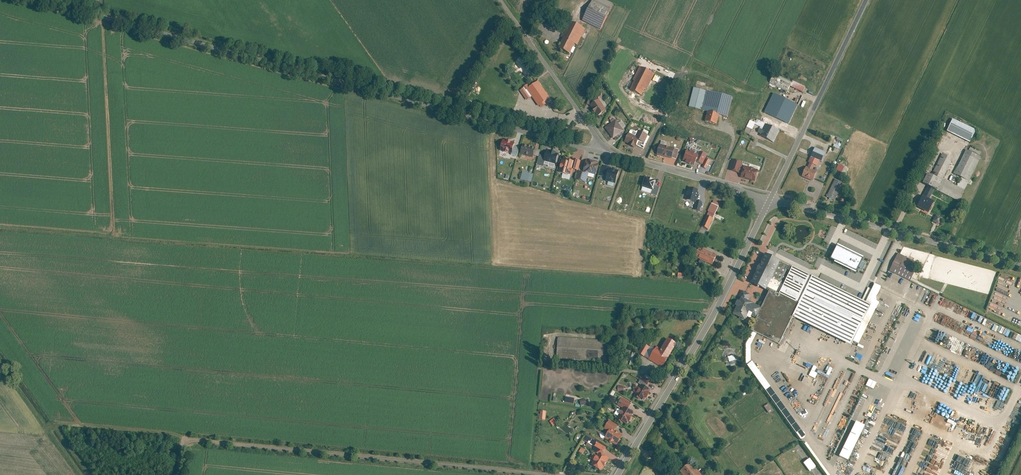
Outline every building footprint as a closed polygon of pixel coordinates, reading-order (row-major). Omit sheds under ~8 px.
[(583,21),(601,29),(613,4),(605,0),(592,0),(583,21)] [(585,28),(568,21),(561,36),(562,37),(557,48),(569,54),(574,43),(577,44),(585,28)] [(654,74),(639,67),(629,89),(643,96),(654,74)] [(791,83),(773,74),(769,83),(787,91),(790,86),(791,83)] [(802,92),(804,87),(792,81),(791,83),(790,86),(802,92)] [(529,87),(526,89),(538,106),(549,98),(537,82),(529,87)] [(705,91),(693,87),(688,106),(700,109),(705,91)] [(519,90),(526,100),(530,97),(525,90),(523,88),(519,90)] [(705,91),(700,109),(707,111),(718,114),(726,117),(732,98),(705,91)] [(796,105),(773,93),(764,112),(787,124),(796,105)] [(607,110),(598,99),(590,105),(598,117),(607,110)] [(718,114),(707,111),(704,121),(715,124),(718,114)] [(975,130),(952,119),(946,131),(969,142),(975,130)] [(623,131),(616,120),(605,127),(612,138),(623,131)] [(755,122),(749,120),(746,127),(752,129),(755,122)] [(779,130),(765,124),(763,129),(760,128),(758,132),(761,134),(760,136),(773,142),(779,130)] [(642,148),(647,135),(638,131),(636,136),(628,133),(624,141),(628,143),(628,145),(634,147),(635,145),(642,148)] [(511,142),(507,141),(507,142),(503,141),(500,150),(504,152),(504,153),(508,154),(508,153),(512,154),(515,144),(511,143),(511,142)] [(521,154),(520,158),(527,160),(528,158),(533,159),(533,158),(534,159),(535,156),(537,156),(539,149),(534,148),(534,147),(522,143),(519,154),(521,154)] [(674,148),(659,144),(657,154),(671,158),(674,148)] [(971,147),(969,151),(978,156),(980,151),(971,147)] [(825,152),(814,148),(811,157),(821,161),(825,152)] [(698,154),(686,149),(681,159),(685,161),(684,162),(688,164),(689,163),(693,165),(695,161),(698,154)] [(969,151),(965,150),(954,174),(961,177),(969,181),(981,157),(978,156),(969,151)] [(543,155),(539,154),(536,164),(542,166),(544,161),(554,164),(557,154),(545,151),(543,155)] [(701,164),(706,155),(699,152),(698,154),(695,161),(701,164)] [(952,158),(942,153),(931,176),(941,181),(942,179),(952,158)] [(561,160),(557,173),(562,174),(561,177),(569,180),(572,169),(577,171),(580,160),(571,158),(571,161),(564,159),(563,161),(561,160)] [(816,166),(818,161),(810,158),(808,163),(809,163),(814,165),(816,166)] [(578,171),(575,180),(586,182),(587,176),(593,178),(597,163),(585,159),(581,172),(578,171)] [(742,162),(732,159),(729,170),(739,173),(742,162)] [(601,165),(599,175),(605,176),(604,181),(616,184),(620,170),(601,165)] [(758,170),(743,166),(740,177),(754,182),(758,170)] [(807,167),(806,167),(802,176),(813,181),(817,171),(812,169),(807,167)] [(522,171),(520,179),(530,182),(533,174),(522,171)] [(931,176),(926,173),(922,183),(928,186),(933,188),(937,190),(941,181),(931,176)] [(644,176),(641,186),(652,189),(650,194),(657,196),(660,187),(654,185),(655,180),(644,176)] [(969,181),(961,177),(957,185),(965,189),(969,181)] [(843,183),(834,179),(826,196),(835,200),(843,183)] [(941,181),(937,190),(960,201),(965,189),(957,185),(942,179),(941,181)] [(928,186),(923,195),(929,198),(933,188),(928,186)] [(696,204),(699,191),(688,189),(686,202),(696,204)] [(922,195),(916,207),(928,212),(934,201),(929,198),(923,195),(922,195)] [(711,203),(708,211),(714,214),(718,206),(711,203)] [(713,218),(706,215),(701,226),(708,229),(713,218)] [(931,222),(937,225),(940,218),(934,215),(931,222)] [(863,258),(836,244),(829,259),(856,272),(858,268),(860,269),(863,264),(860,263),(863,258)] [(716,255),(699,247),(694,256),(712,265),(716,255)] [(765,287),(778,260),(763,252),(748,282),(764,289),(765,287)] [(920,265),(898,253),(889,269),(911,281),(920,265)] [(869,304),(778,260),(765,287),(769,288),(798,303),(791,317),(849,345),(869,304)] [(791,317),(798,303),(769,288),(760,307),(754,318),(749,329),(779,344),(791,317)] [(740,297),(745,300),(748,294),(740,290),(737,295),(740,297)] [(745,300),(740,297),(731,313),(743,319),(746,313),(754,318),(760,307),(745,300)] [(914,313),(911,320),(920,324),(923,317),(914,313)] [(1000,335),(1012,341),(1015,336),(1002,330),(1000,335)] [(750,332),(744,346),(744,363),(761,389),(763,390),(767,388),(754,366),(754,368),(749,361),(749,346),(754,334),(750,332)] [(607,340),(561,337),(559,358),(605,361),(607,340)] [(664,368),(678,344),(669,339),(663,349),(657,346),(649,359),(664,368)] [(736,363),(734,355),(727,356),(729,365),(736,363)] [(815,372),(816,367),(811,365),(808,376),(814,378),(816,373),(815,372)] [(827,377),(830,368),(828,367),(826,374),(819,372),(818,375),(827,377)] [(864,386),(872,389),(875,382),(867,379),(864,386)] [(649,394),(646,393),(648,389),(641,386),(636,397),(643,400),(644,398),(647,399),(649,394)] [(621,399),(617,405),(626,411),(630,404),(621,399)] [(762,406),(767,414),(772,411),(767,403),(762,406)] [(626,411),(620,420),(626,424),(634,413),(628,408),(626,411)] [(618,445),(623,435),(616,431),(619,426),(610,421),(605,429),(610,432),(606,439),(618,445)] [(852,421),(836,457),(848,463),(864,426),(852,421)] [(607,447),(600,443),(595,451),(603,455),(607,447)] [(598,466),(604,469),(610,457),(604,454),(602,457),(600,462),(598,466)] [(801,463),(807,472),(814,467),(807,458),(801,463)] [(693,464),(680,473),(682,474),(701,474),(693,464)]
